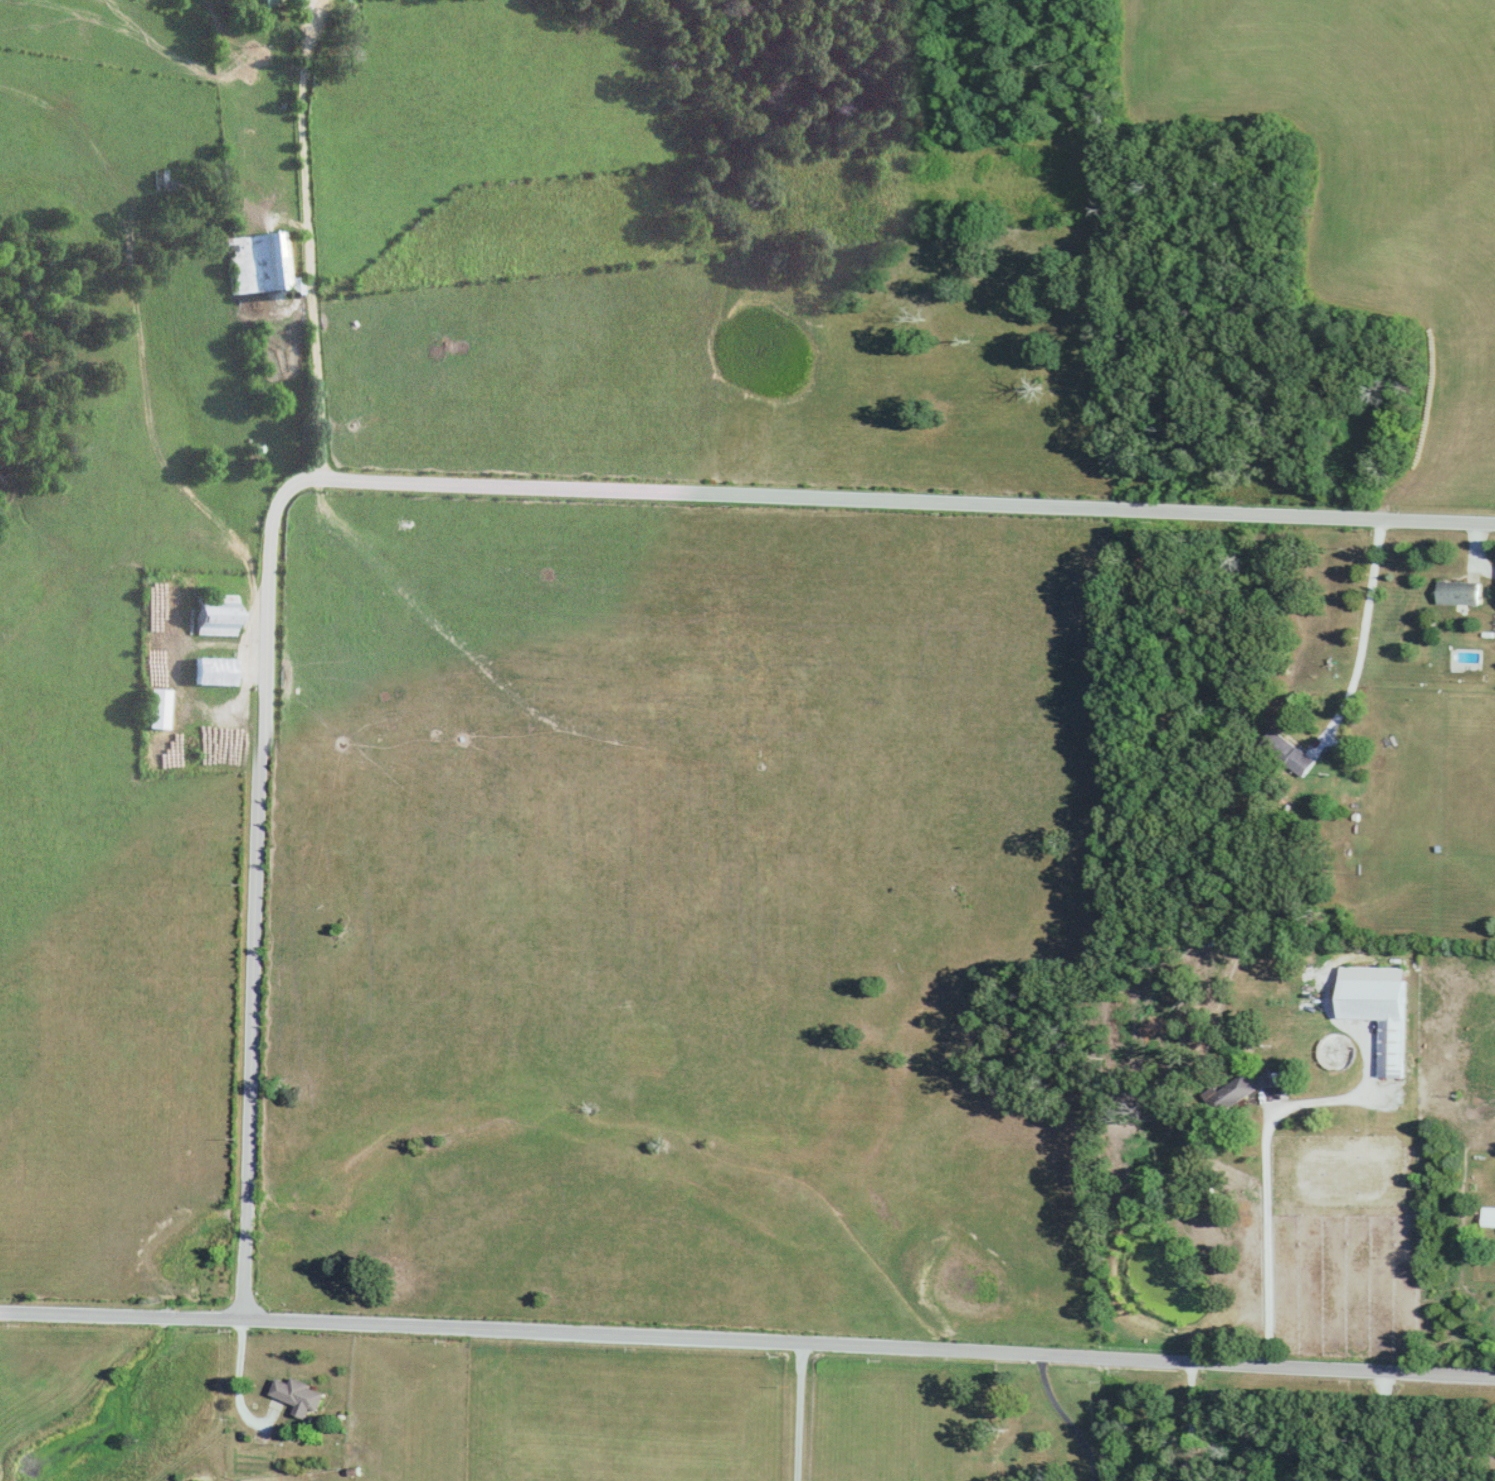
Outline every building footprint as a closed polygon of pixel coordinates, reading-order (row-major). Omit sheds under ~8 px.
[(256,10),(267,10),(267,4),(278,4),(278,0),(256,0),(256,10)] [(155,170),(155,192),(188,191),(188,169),(155,170)] [(285,231),(225,236),(230,293),(290,289),(285,231)] [(1440,604),(1482,604),(1482,581),(1440,581),(1440,604)] [(236,594),(195,593),(195,634),(235,635),(236,594)] [(193,684),(232,684),(232,657),(193,657),(193,684)] [(145,728),(165,728),(165,689),(145,689),(145,728)] [(1316,760),(1273,729),(1261,746),(1304,777),(1316,760)] [(1380,1077),(1404,1077),(1406,967),(1342,966),(1342,1019),(1381,1020),(1380,1077)] [(1296,1007),(1327,1007),(1327,997),(1296,997),(1296,1007)] [(1256,1070),(1256,1087),(1284,1087),(1284,1073),(1272,1073),(1272,1070),(1256,1070)] [(1207,1098),(1218,1115),(1255,1090),(1244,1074),(1207,1098)] [(1483,1207),(1483,1227),(1494,1227),(1494,1207),(1483,1207)] [(326,1392),(293,1377),(290,1383),(279,1378),(272,1393),(317,1413),(326,1392)]
